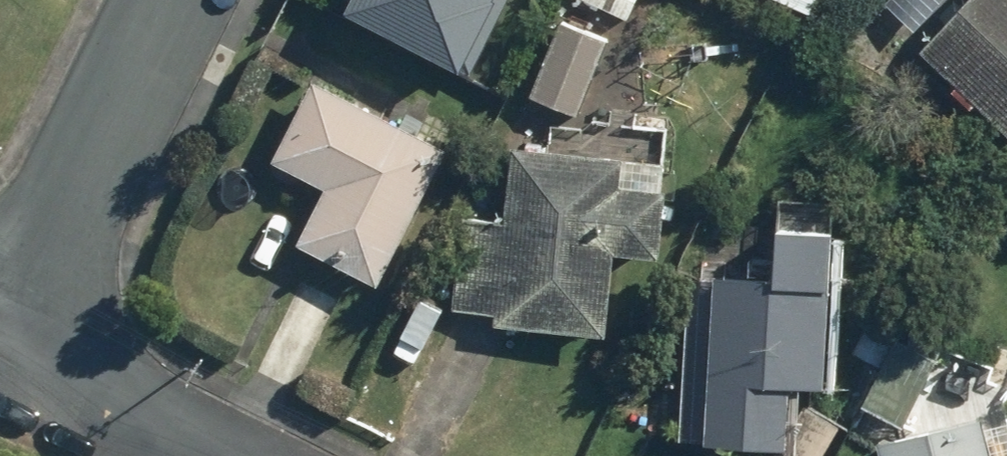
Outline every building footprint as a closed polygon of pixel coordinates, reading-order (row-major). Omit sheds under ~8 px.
[(456,73),(491,0),(348,0),(339,19),(456,73)] [(625,22),(636,0),(579,0),(625,22)] [(809,16),(817,0),(775,0),(809,16)] [(881,3),(913,33),(943,0),(884,0),(881,3)] [(915,48),(1006,136),(1006,0),(960,0),(915,48)] [(577,119),(610,34),(559,14),(525,98),(577,119)] [(311,79),(266,167),(318,193),(291,245),(376,288),(447,148),(311,79)] [(504,149),(500,222),(459,220),(453,311),(494,313),(493,328),(605,335),(610,254),(656,257),(661,189),(614,186),(616,156),(504,149)] [(789,390),(825,392),(833,202),(771,200),(769,257),(694,254),(686,447),(771,450),(768,455),(822,455),(840,428),(801,404),(787,425),(789,390)] [(1005,392),(1006,388),(1006,340),(1000,336),(986,362),(915,324),(905,343),(902,341),(865,321),(847,354),(879,371),(860,408),(868,412),(853,440),(878,453),(878,455),(1006,455),(1006,401),(1005,392)]
